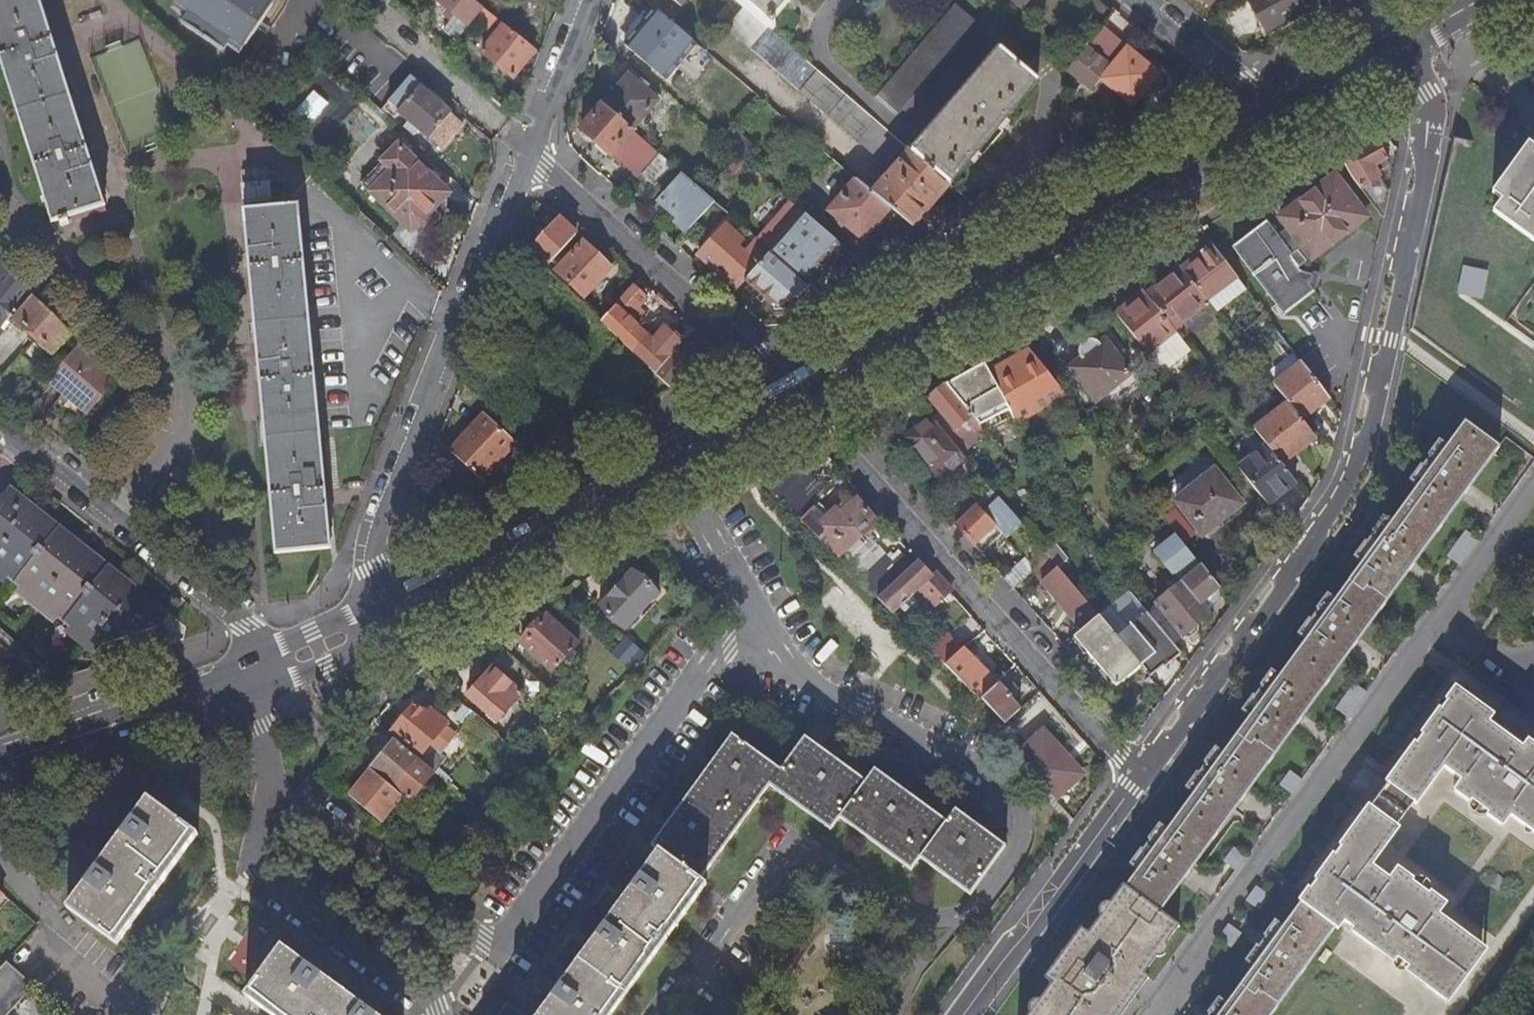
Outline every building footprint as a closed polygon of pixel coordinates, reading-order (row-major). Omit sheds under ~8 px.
[(59,224),(68,222),(66,217),(103,206),(38,0),(0,0),(0,60),(51,222),(57,220),(59,224)] [(173,11),(186,20),(181,26),(223,54),(228,48),(240,56),(278,0),(181,0),(173,11)] [(456,43),(469,28),(473,22),(483,10),(471,0),(435,0),(449,11),(444,16),(453,23),(444,33),(456,43)] [(744,9),(767,28),(768,27),(773,31),(776,28),(771,24),(792,0),(734,0),(744,9)] [(878,98),(956,7),(948,0),(925,0),(857,80),(878,98)] [(1014,4),(1021,10),(1029,0),(1017,0),(1014,4)] [(1268,33),(1308,10),(1305,5),(1314,0),(1253,0),(1250,2),(1268,33)] [(667,82),(698,46),(655,9),(624,45),(667,82)] [(744,9),(726,29),(887,168),(905,147),(877,123),(876,122),(767,28),(744,9)] [(483,10),(473,22),(488,33),(498,21),(483,10)] [(514,79),(537,52),(504,26),(482,54),(514,79)] [(1073,63),(1067,71),(1070,73),(1106,29),(1104,28),(1102,30),(1073,63)] [(1070,73),(1084,85),(1091,91),(1100,80),(1132,106),(1160,75),(1106,29),(1070,73)] [(913,154),(951,187),(1038,83),(1001,51),(913,154)] [(369,76),(357,90),(382,113),(389,105),(410,79),(393,64),(377,83),(369,76)] [(628,77),(603,107),(633,132),(658,102),(628,77)] [(431,97),(410,79),(389,105),(392,107),(387,112),(396,120),(401,114),(409,122),(420,131),(442,150),(463,125),(438,104),(442,99),(434,92),(431,97)] [(637,181),(643,176),(660,156),(633,132),(603,107),(581,132),(637,181)] [(420,131),(409,122),(405,128),(416,137),(420,131)] [(1342,164),(1384,220),(1390,192),(1387,192),(1374,168),(1386,161),(1376,144),(1342,164)] [(1526,145),(1491,194),(1500,202),(1492,213),(1533,243),(1533,151),(1526,145)] [(400,147),(383,164),(392,173),(371,194),(411,234),(414,232),(416,232),(419,231),(421,230),(423,229),(425,227),(426,225),(427,223),(427,221),(428,219),(428,217),(449,195),(400,147)] [(890,212),(912,231),(950,187),(909,153),(873,196),(890,212)] [(654,186),(671,166),(660,156),(643,176),(654,186)] [(392,173),(383,164),(362,185),(371,194),(392,173)] [(703,216),(715,203),(705,195),(684,176),(656,207),(676,225),(692,206),(703,216)] [(1267,231),(1315,296),(1317,294),(1312,287),(1315,276),(1299,271),(1367,218),(1336,177),(1267,231)] [(873,196),(856,182),(830,213),(863,242),(890,212),(873,196)] [(268,202),(266,186),(243,188),(244,204),(268,202)] [(676,225),(686,235),(703,216),(692,206),(676,225)] [(329,549),(327,527),(297,207),(243,212),(276,554),(301,551),(329,549)] [(583,230),(567,214),(530,253),(546,268),(583,230)] [(780,260),(804,280),(808,284),(841,247),(805,216),(773,253),(780,260)] [(699,256),(737,291),(744,282),(759,266),(738,247),(744,241),(727,225),(699,256)] [(1285,319),(1315,296),(1267,231),(1237,255),(1285,319)] [(557,274),(585,300),(612,270),(583,244),(557,274)] [(1182,271),(1209,304),(1219,297),(1239,282),(1213,248),(1182,271)] [(777,264),(780,260),(773,253),(772,252),(766,259),(762,263),(768,268),(774,261),(777,264)] [(759,266),(744,282),(773,308),(792,287),(780,276),(785,271),(777,264),(774,261),(768,268),(762,263),(759,266)] [(1467,263),(1461,289),(1484,295),(1491,269),(1467,263)] [(1148,298),(1174,331),(1209,304),(1182,271),(1178,266),(1162,279),(1166,284),(1148,298)] [(1162,279),(1143,292),(1148,298),(1166,284),(1162,279)] [(809,293),(814,288),(808,284),(804,280),(799,285),(809,293)] [(1227,307),(1247,293),(1239,282),(1219,297),(1227,307)] [(0,288),(0,329),(1,330),(21,305),(0,288)] [(633,288),(601,323),(634,355),(649,338),(626,317),(632,310),(634,311),(645,299),(633,288)] [(1143,292),(1116,313),(1147,353),(1175,332),(1174,331),(1148,298),(1143,292)] [(72,337),(33,296),(27,303),(10,325),(32,344),(0,380),(0,392),(14,403),(72,337)] [(638,359),(655,376),(684,344),(667,328),(653,342),(638,359)] [(711,346),(695,332),(684,344),(655,376),(670,390),(694,364),(700,370),(717,351),(711,346)] [(653,342),(649,338),(634,355),(638,359),(653,342)] [(1070,371),(1095,403),(1130,375),(1117,357),(1111,361),(1102,349),(1100,347),(1097,345),(1095,343),(1091,342),(1088,342),(1085,344),(1082,345),(1080,349),(1079,351),(1079,354),(1079,356),(1080,359),(1081,361),(1070,371)] [(90,414),(117,382),(77,348),(50,380),(52,382),(84,409),(90,414)] [(1009,410),(1018,426),(1067,398),(1030,352),(990,375),(1009,410)] [(979,426),(1009,410),(990,375),(985,366),(947,387),(978,425),(979,426)] [(1275,388),(1288,404),(1302,421),(1329,400),(1303,366),(1275,388)] [(974,429),(978,425),(947,387),(929,401),(955,432),(968,421),(974,429)] [(1253,432),(1266,448),(1281,466),(1316,438),(1302,421),(1288,404),(1253,432)] [(484,416),(450,454),(482,483),(516,446),(484,416)] [(965,460),(930,419),(905,442),(928,469),(930,468),(941,481),(965,460)] [(1126,884),(1179,924),(1194,934),(1533,465),(1533,459),(1521,450),(1508,440),(1503,447),(1500,445),(1466,421),(1126,884)] [(1238,470),(1267,506),(1295,484),(1281,466),(1266,448),(1238,470)] [(778,470),(758,481),(779,502),(792,483),(778,470)] [(1176,502),(1202,537),(1242,506),(1215,472),(1176,502)] [(967,505),(988,487),(987,486),(977,474),(956,492),(967,505)] [(165,481),(157,490),(170,501),(177,491),(165,481)] [(792,483),(779,502),(778,502),(877,599),(897,580),(858,541),(877,524),(856,501),(840,515),(836,510),(822,523),(811,512),(817,506),(792,483)] [(1003,537),(1018,522),(991,491),(955,526),(974,547),(994,526),(1003,537)] [(162,647),(157,630),(161,625),(5,492),(0,497),(0,573),(92,651),(95,647),(98,646),(139,635),(144,653),(162,647)] [(1168,566),(1180,580),(1199,564),(1188,549),(1168,566)] [(1056,568),(1048,559),(1013,590),(1022,600),(1040,583),(1056,568)] [(948,594),(949,593),(951,591),(933,573),(932,574),(919,560),(897,580),(877,599),(892,614),(893,614),(901,606),(904,609),(914,600),(911,596),(920,588),(936,605),(944,597),(949,602),(952,599),(948,594)] [(1167,617),(1157,625),(1173,645),(1183,637),(1183,638),(1185,638),(1191,639),(1199,632),(1199,627),(1198,626),(1211,614),(1206,608),(1219,589),(1199,564),(1180,580),(1183,583),(1157,605),(1167,617)] [(1068,582),(1056,568),(1040,583),(1045,590),(1042,593),(1053,606),(1057,602),(1081,631),(1097,617),(1077,593),(1068,582)] [(657,595),(633,573),(600,609),(624,631),(657,595)] [(1077,575),(1068,582),(1077,593),(1086,585),(1077,575)] [(1157,625),(1147,614),(1131,628),(1135,633),(1156,658),(1157,660),(1165,669),(1181,655),(1173,645),(1157,625)] [(1121,644),(1097,617),(1081,631),(1073,638),(1116,689),(1141,669),(1135,661),(1121,644)] [(521,644),(552,674),(578,646),(547,618),(521,644)] [(928,648),(945,666),(962,650),(944,632),(928,648)] [(1156,658),(1135,633),(1121,644),(1135,661),(1141,669),(1144,671),(1157,660),(1156,658)] [(611,656),(632,675),(636,671),(647,658),(626,639),(611,656)] [(980,700),(981,699),(998,684),(963,649),(962,650),(945,666),(980,700)] [(524,715),(547,690),(503,650),(498,655),(495,652),(487,662),(489,664),(487,666),(496,673),(485,685),(481,682),(468,697),(497,723),(513,705),(524,715)] [(981,699),(1005,725),(1021,711),(1010,700),(1018,692),(1005,677),(998,684),(981,699)] [(1529,740),(1523,747),(1489,723),(1494,715),(1455,686),(1385,781),(1417,804),(1444,767),(1462,780),(1454,790),(1503,826),(1511,816),(1533,832),(1533,743),(1529,740)] [(416,704),(393,732),(421,757),(448,725),(432,711),(429,715),(416,704)] [(1045,733),(1029,748),(1069,789),(1080,779),(1080,774),(1045,733)] [(707,885),(700,880),(770,786),(831,830),(840,818),(912,871),(920,858),(970,895),(1006,846),(956,810),(947,821),(875,769),(866,782),(806,737),(781,771),(732,735),(652,844),(659,850),(538,1014),(612,1014),(707,885)] [(396,740),(371,770),(402,797),(409,803),(434,772),(396,740)] [(1029,748),(1024,752),(1018,758),(1056,801),(1069,789),(1029,748)] [(371,770),(350,797),(380,823),(402,797),(371,770)] [(118,945),(198,835),(147,798),(140,808),(133,818),(129,815),(125,819),(118,814),(110,826),(121,834),(104,858),(97,867),(92,864),(89,869),(82,864),(74,875),(84,883),(67,907),(118,945)] [(140,808),(135,805),(129,815),(133,818),(140,808)] [(1218,1014),(1271,1014),(1335,926),(1338,928),(1344,920),(1353,926),(1350,931),(1376,950),(1379,951),(1384,952),(1389,954),(1395,957),(1400,960),(1405,963),(1411,968),(1415,973),(1420,979),(1425,985),(1449,1001),(1482,955),(1470,947),(1476,940),(1438,914),(1446,902),(1397,867),(1389,878),(1372,866),(1399,828),(1368,805),(1298,901),(1300,902),(1218,1014)] [(104,858),(99,855),(92,864),(97,867),(104,858)] [(1126,884),(1111,904),(1108,904),(1105,904),(1102,906),(1100,908),(1100,911),(1101,914),(1103,916),(1091,933),(1083,928),(1047,977),(1054,982),(1041,1001),(1036,1000),(1032,1001),(1030,1004),(1030,1008),(1030,1010),(1031,1013),(1030,1014),(1120,1014),(1148,975),(1144,972),(1156,956),(1160,956),(1163,956),(1166,953),(1167,950),(1167,947),(1166,945),(1165,944),(1179,924),(1126,884)] [(271,1014),(377,1014),(282,946),(246,996),(271,1014)] [(7,962),(0,969),(19,986),(25,979),(7,962)] [(0,969),(0,1008),(19,986),(0,969)] [(515,1007),(507,1002),(498,1014),(526,1014),(515,1007)]
